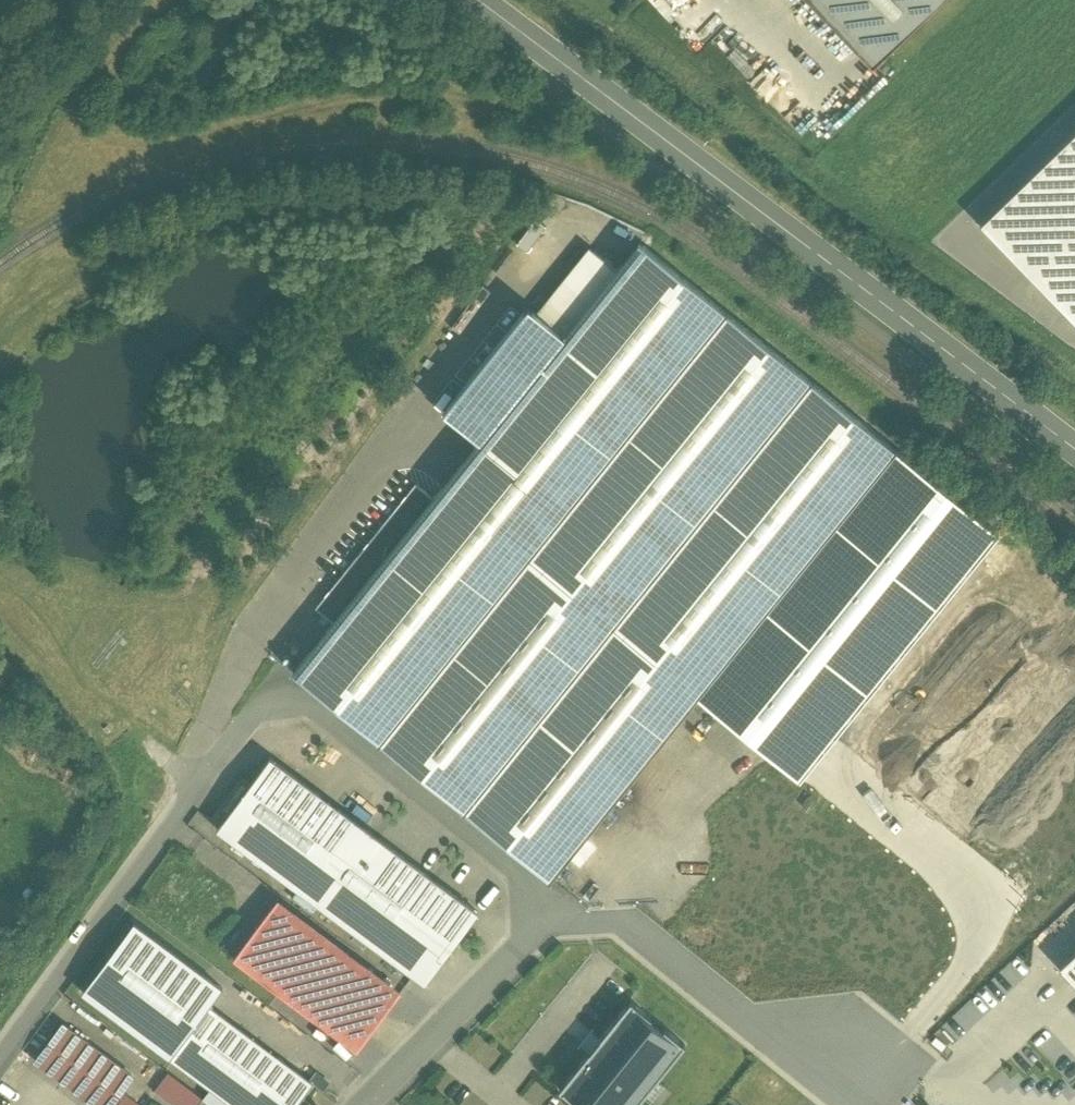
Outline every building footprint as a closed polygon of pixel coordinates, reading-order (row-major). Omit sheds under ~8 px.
[(876,70),(877,69),(874,67),(943,0),(808,0),(876,70)] [(1004,224),(1074,297),(1074,155),(1004,224)] [(640,243),(591,303),(574,289),(548,321),(529,306),(444,412),(480,441),(434,497),(334,621),(294,671),(551,879),(699,697),(898,450),(640,243)] [(998,529),(898,450),(699,697),(798,778),(998,529)] [(417,483),(317,607),(334,621),(434,497),(417,483)] [(479,913),(271,757),(217,828),(426,984),(479,913)] [(397,998),(273,906),(234,958),(358,1050),(397,998)] [(222,988),(134,923),(82,993),(170,1058),(209,1005),(222,988)] [(1074,982),(1074,950),(1059,965),(1074,982)] [(560,1090),(579,1104),(637,1104),(686,1045),(631,1001),(560,1090)] [(209,1005),(170,1058),(212,1088),(204,1098),(213,1104),(233,1104),(234,1104),(298,1104),(314,1083),(209,1005)] [(64,1026),(39,1060),(99,1104),(110,1104),(131,1076),(64,1026)] [(179,1080),(168,1095),(181,1104),(199,1104),(204,1098),(179,1080)]
